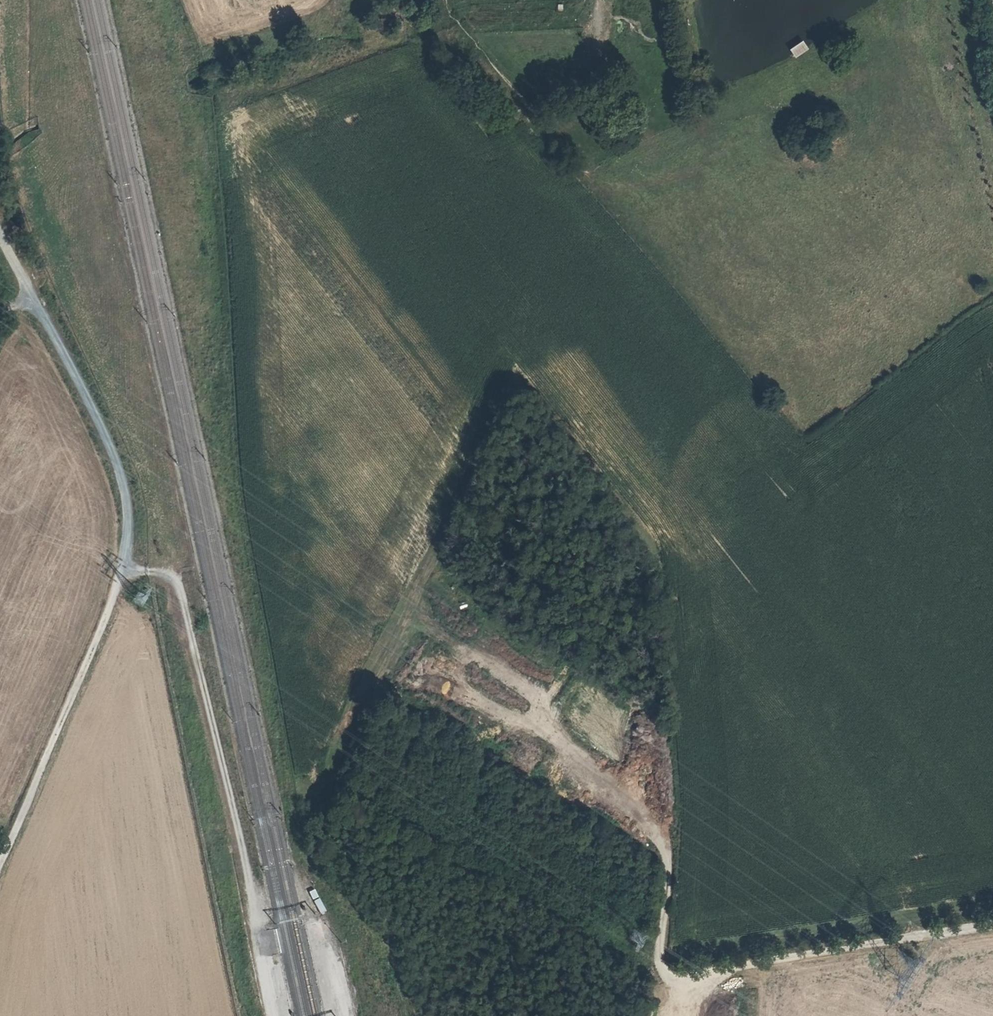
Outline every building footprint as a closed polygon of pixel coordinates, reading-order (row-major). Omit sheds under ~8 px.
[(315,889),(309,892),(321,914),(327,911),(315,889)]
